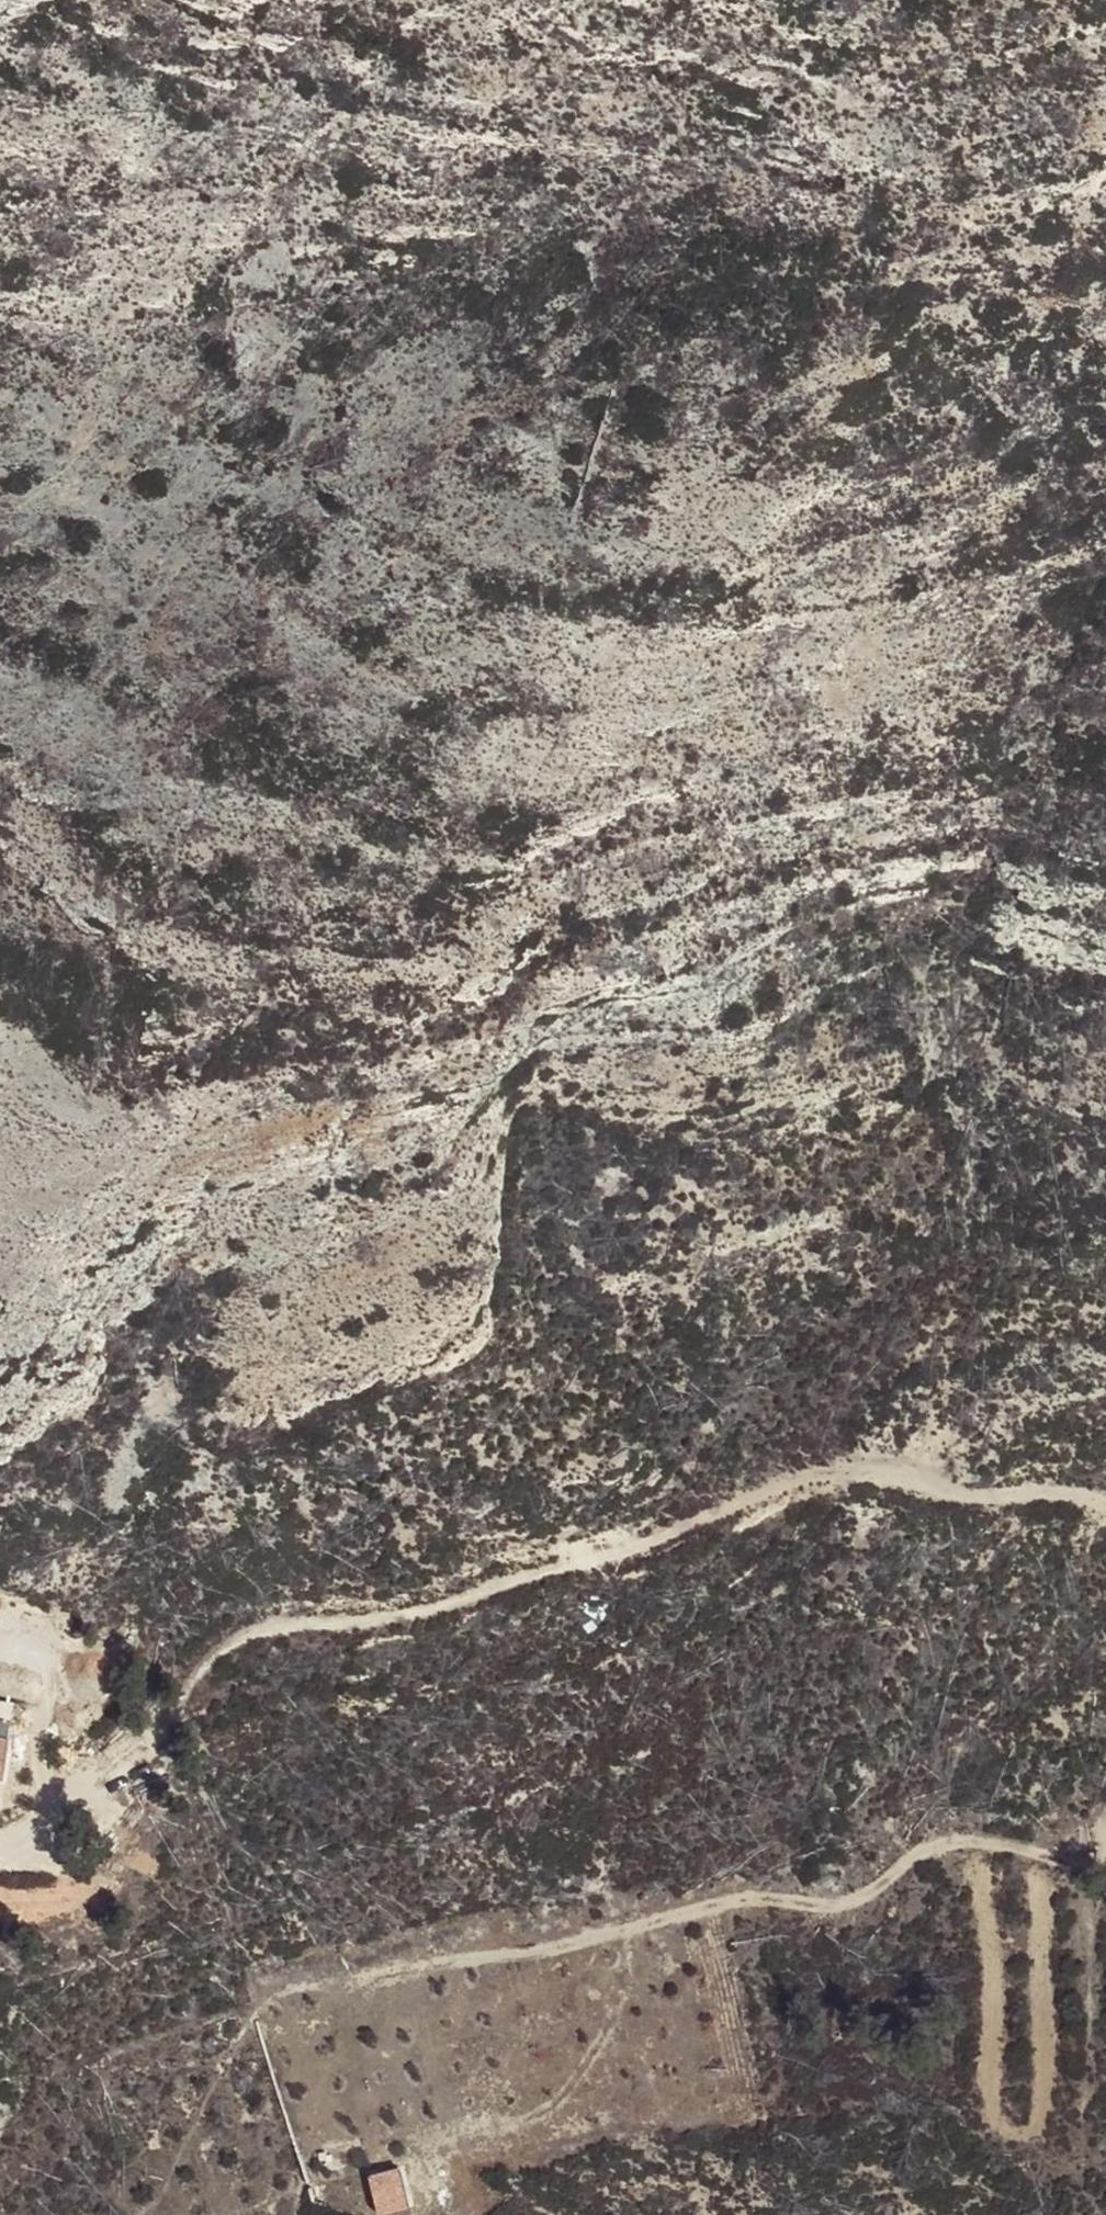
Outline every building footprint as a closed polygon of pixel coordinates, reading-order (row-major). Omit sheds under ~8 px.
[(0,1729),(0,1796),(2,1774),(12,1775),(17,1731),(0,1729)] [(408,2207),(399,2167),(370,2174),(379,2214),(408,2207)]
